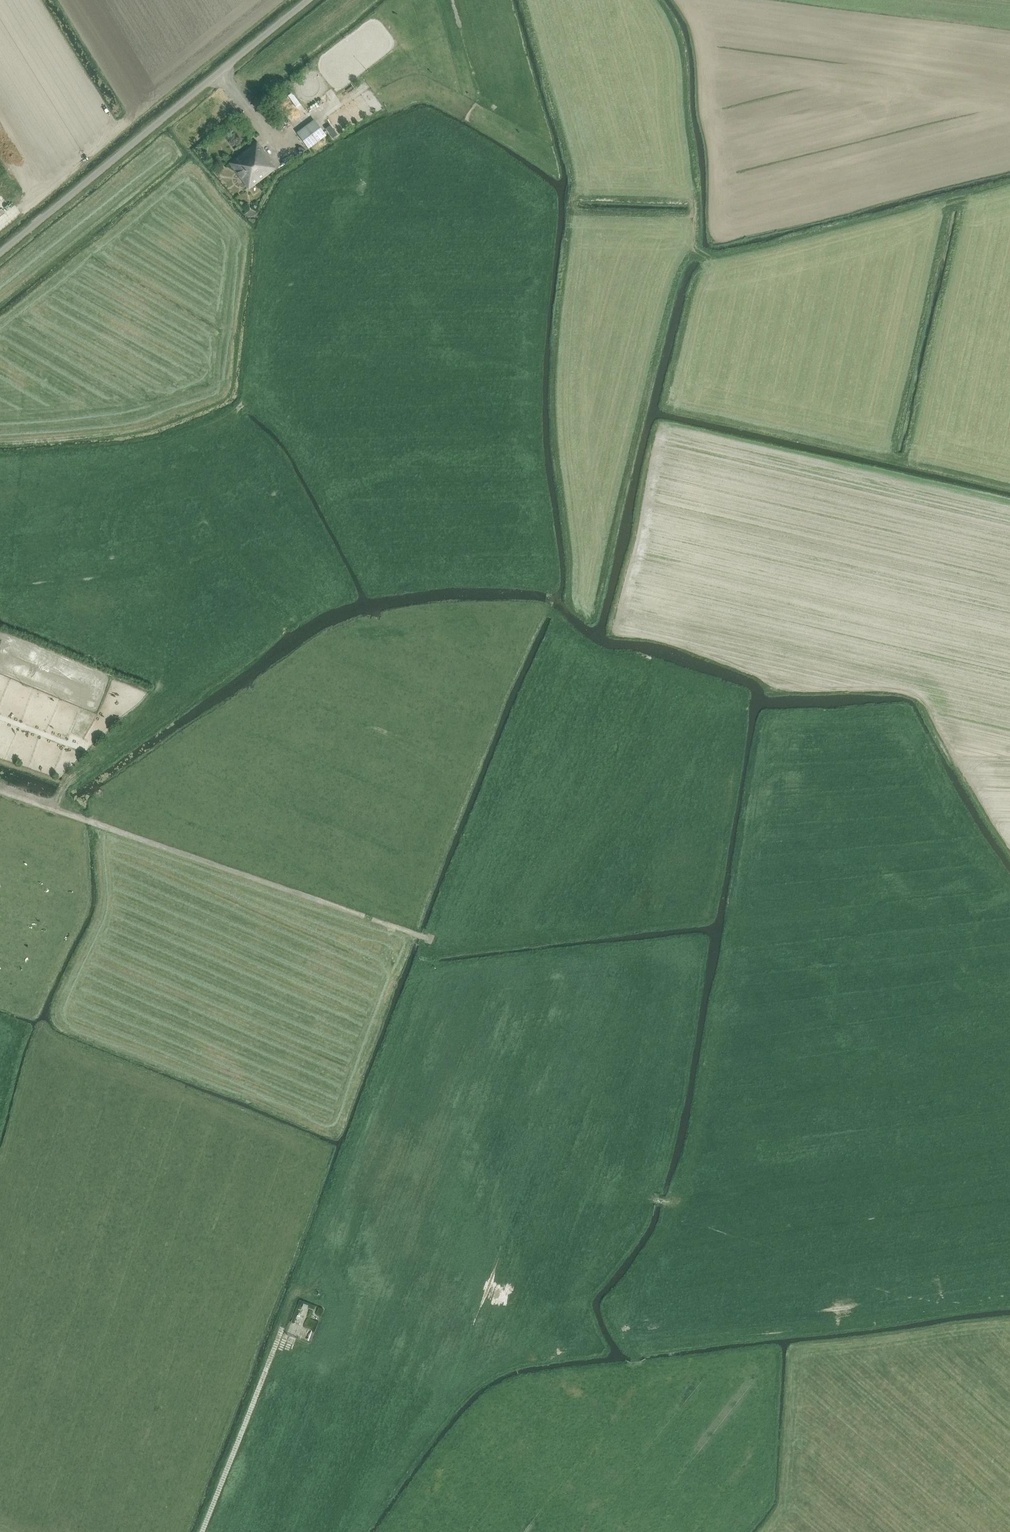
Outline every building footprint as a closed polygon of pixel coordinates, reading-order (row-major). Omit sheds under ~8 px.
[(326,134),(313,119),(297,132),(309,148),(326,134)] [(232,163),(249,187),(274,167),(269,161),(270,160),(256,144),(232,163)]
